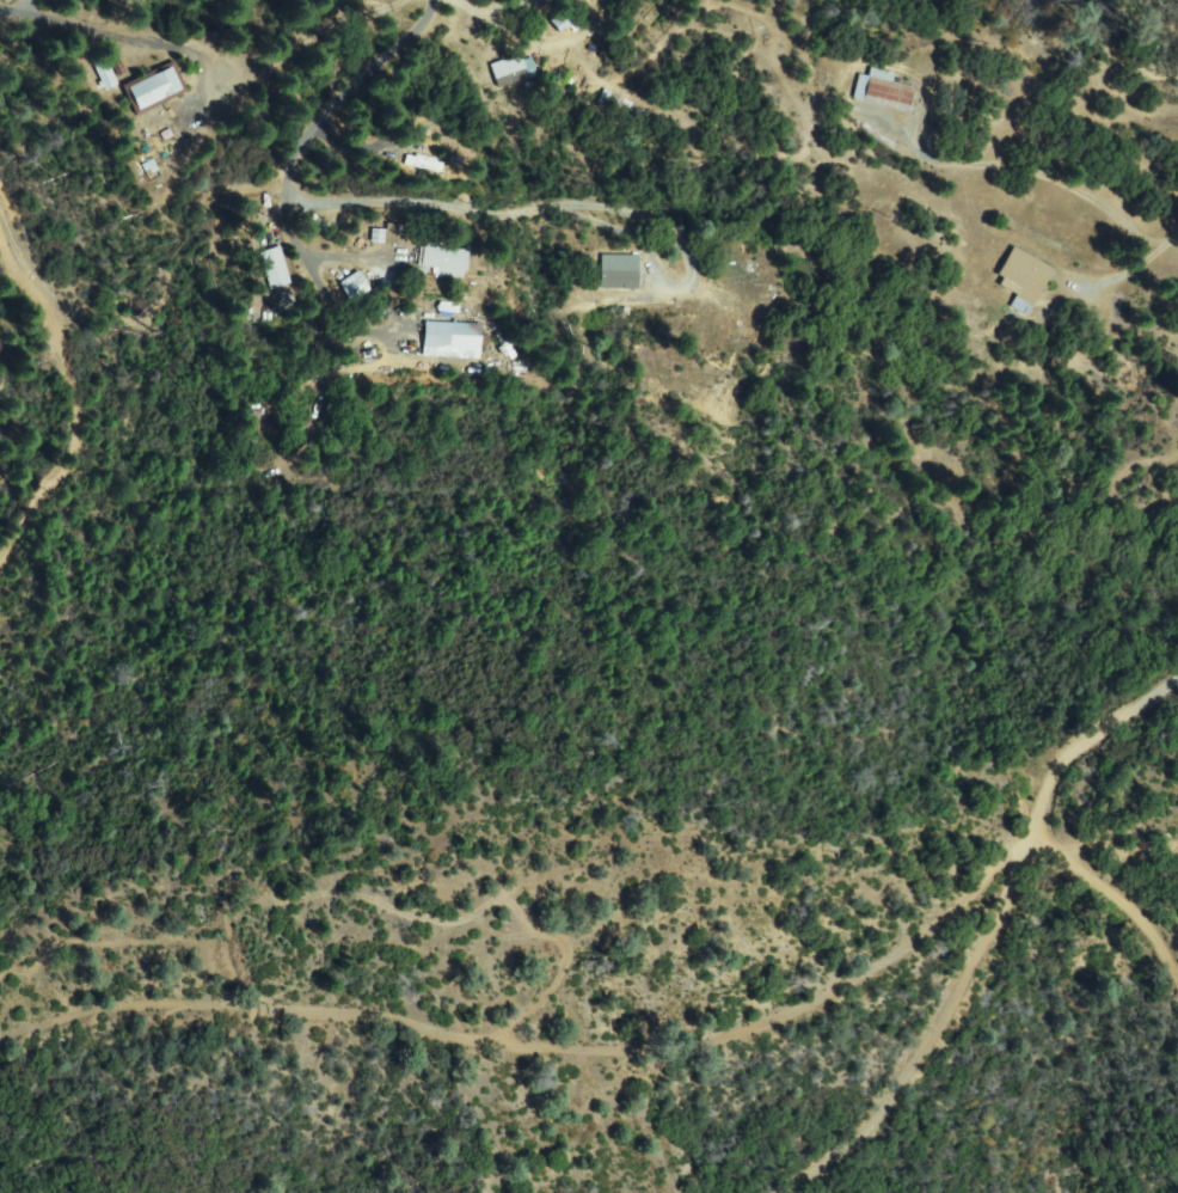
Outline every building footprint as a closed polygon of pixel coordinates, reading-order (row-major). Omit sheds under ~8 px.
[(577,6),(582,25),(557,32),(551,13),(577,6)] [(513,59),(515,66),(532,60),(536,72),(501,86),(492,67),(513,59)] [(87,67),(97,91),(109,86),(99,62),(87,67)] [(137,115),(124,86),(172,63),(185,92),(137,115)] [(105,88),(97,69),(108,65),(116,85),(105,88)] [(870,79),(871,71),(892,77),(890,85),(914,91),(908,112),(854,99),(860,77),(870,79)] [(630,105),(604,91),(599,101),(624,115),(630,105)] [(409,157),(443,166),(441,173),(406,164),(409,157)] [(405,231),(403,245),(378,241),(379,227),(405,231)] [(423,245),(470,253),(466,273),(419,263),(423,245)] [(280,250),(290,282),(272,288),(262,256),(280,250)] [(1012,307),(1018,295),(996,285),(1014,252),(1050,271),(1026,316),(1012,307)] [(601,287),(602,257),(638,258),(637,288),(601,287)] [(351,301),(342,281),(361,271),(370,292),(351,301)] [(483,354),(427,357),(425,328),(480,324),(483,354)]
